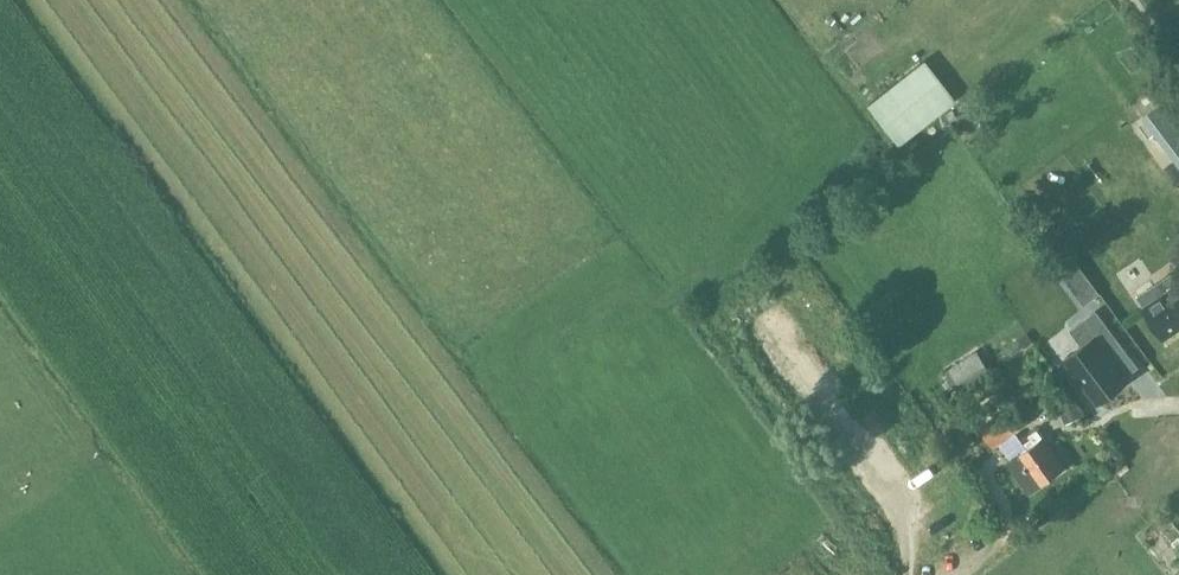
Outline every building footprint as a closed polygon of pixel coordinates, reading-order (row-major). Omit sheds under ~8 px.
[(923,60),(867,104),(898,144),(954,99),(923,60)] [(1178,166),(1178,104),(1173,95),(1143,117),(1178,166)] [(1086,274),(1075,259),(1059,270),(1071,285),(1086,274)] [(1137,296),(1164,339),(1178,329),(1178,269),(1153,286),(1137,296)] [(1100,406),(1129,383),(1108,357),(1121,346),(1095,313),(1070,333),(1083,349),(1065,363),(1100,406)] [(978,350),(947,372),(962,394),(994,372),(978,350)] [(1052,384),(1041,403),(1056,412),(1067,392),(1052,384)] [(1059,406),(1068,423),(1081,416),(1073,399),(1059,406)] [(1016,434),(1030,424),(1015,403),(979,429),(994,449),(1001,444),(1016,434)] [(1043,486),(1042,485),(1066,468),(1044,438),(1038,429),(1029,436),(1031,439),(1024,445),(1016,434),(1001,444),(1011,459),(1007,463),(1030,495),(1043,486)]
